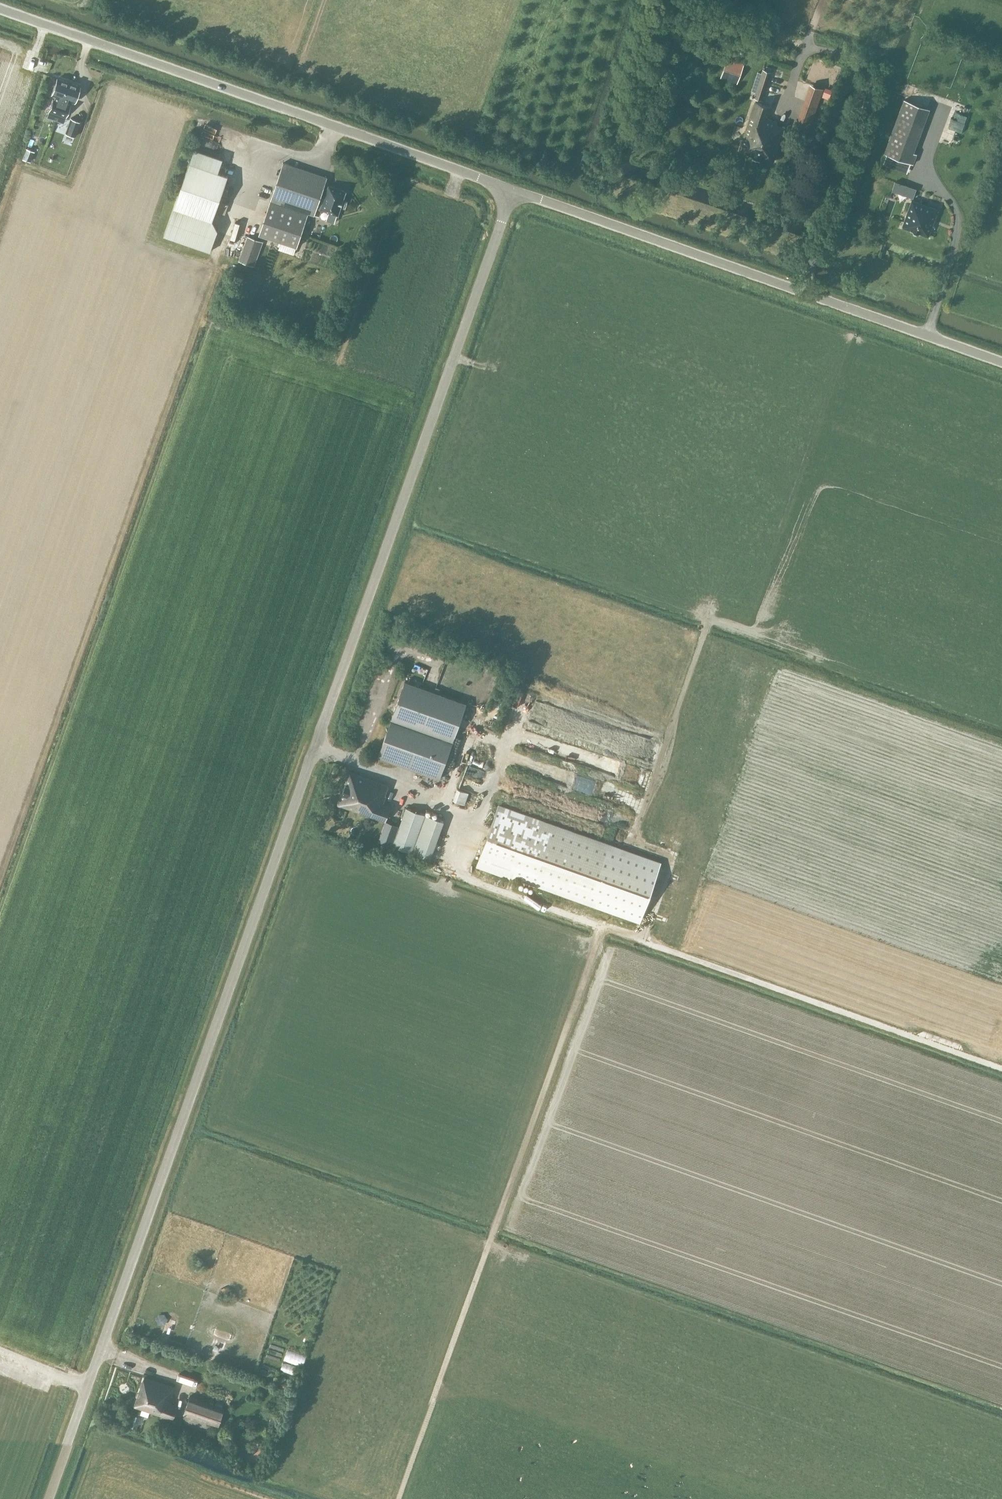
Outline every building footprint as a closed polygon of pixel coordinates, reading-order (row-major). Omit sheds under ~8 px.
[(720,78),(737,84),(746,58),(729,52),(720,78)] [(753,99),(762,102),(772,72),(763,69),(753,99)] [(50,111),(66,116),(70,105),(69,105),(71,101),(74,103),(80,86),(58,78),(52,94),(56,96),(55,100),(54,99),(50,111)] [(796,125),(809,130),(823,89),(811,84),(796,125)] [(885,153),(913,163),(917,153),(911,151),(927,108),(904,99),(885,153)] [(739,150),(773,162),(781,141),(790,144),(795,129),(786,126),(786,127),(785,127),(784,126),(778,123),(778,122),(768,118),(772,107),(755,101),(739,150)] [(953,107),(946,137),(954,139),(957,125),(960,125),(963,109),(953,107)] [(165,236),(212,251),(219,231),(213,220),(214,220),(229,175),(218,172),(223,159),(194,149),(165,236)] [(321,196),(327,177),(283,162),(259,234),(297,247),(309,213),(315,215),(319,216),(322,209),(338,215),(346,191),(329,185),(325,198),(321,196)] [(913,190),(916,180),(900,176),(897,186),(913,190)] [(902,226),(915,231),(925,205),(912,200),(902,226)] [(218,212),(225,214),(229,204),(221,201),(218,212)] [(915,231),(929,236),(938,209),(925,205),(915,231)] [(239,260),(254,266),(264,241),(248,235),(239,260)] [(385,667),(385,676),(394,676),(394,667),(385,667)] [(379,756),(440,778),(467,703),(405,681),(379,756)] [(558,735),(553,751),(609,769),(614,753),(558,735)] [(387,795),(386,794),(389,786),(388,785),(349,772),(338,803),(386,820),(391,805),(384,803),(387,795)] [(469,793),(471,788),(459,784),(457,788),(453,800),(465,804),(469,793)] [(566,788),(560,803),(568,806),(574,791),(566,788)] [(509,878),(511,874),(598,905),(618,849),(498,806),(477,866),(509,878)] [(412,852),(430,858),(444,821),(406,807),(400,825),(391,822),(383,842),(412,852)] [(621,819),(630,821),(631,814),(622,812),(621,819)] [(672,879),(680,847),(659,841),(657,849),(666,852),(659,876),(672,879)] [(160,1317),(170,1318),(171,1308),(161,1308),(160,1317)] [(274,1343),(270,1351),(274,1353),(273,1355),(281,1359),(285,1348),(274,1343)] [(291,1344),(287,1354),(306,1361),(309,1351),(291,1344)] [(172,1394),(175,1387),(145,1377),(135,1406),(173,1419),(178,1405),(171,1402),(174,1395),(172,1394)] [(214,1379),(210,1389),(224,1395),(228,1384),(214,1379)] [(190,1423),(203,1428),(206,1421),(219,1425),(225,1407),(190,1395),(184,1413),(193,1416),(190,1423)]
